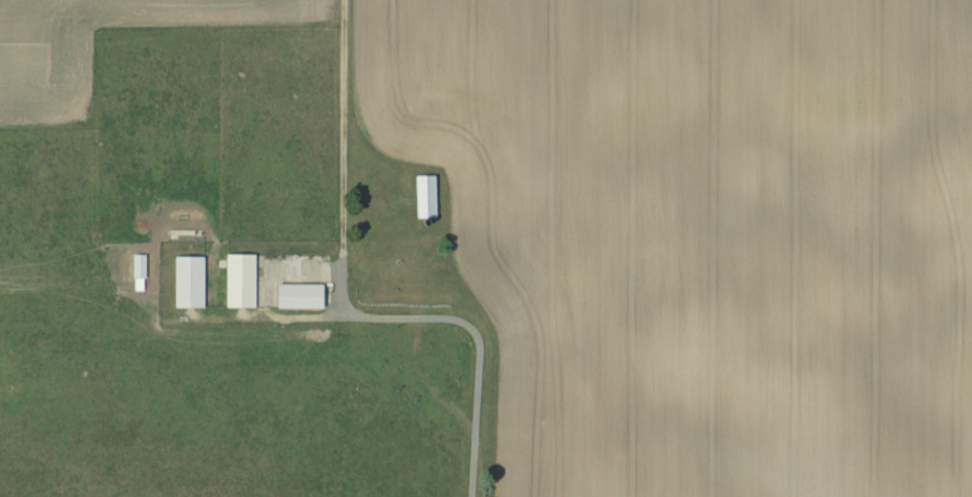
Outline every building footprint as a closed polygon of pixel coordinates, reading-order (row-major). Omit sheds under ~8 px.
[(438,174),(419,174),(419,217),(438,217),(438,174)] [(229,307),(259,307),(259,254),(229,254),(229,307)] [(177,307),(207,307),(207,256),(177,256),(177,307)] [(279,308),(328,308),(328,283),(279,283),(279,308)]
